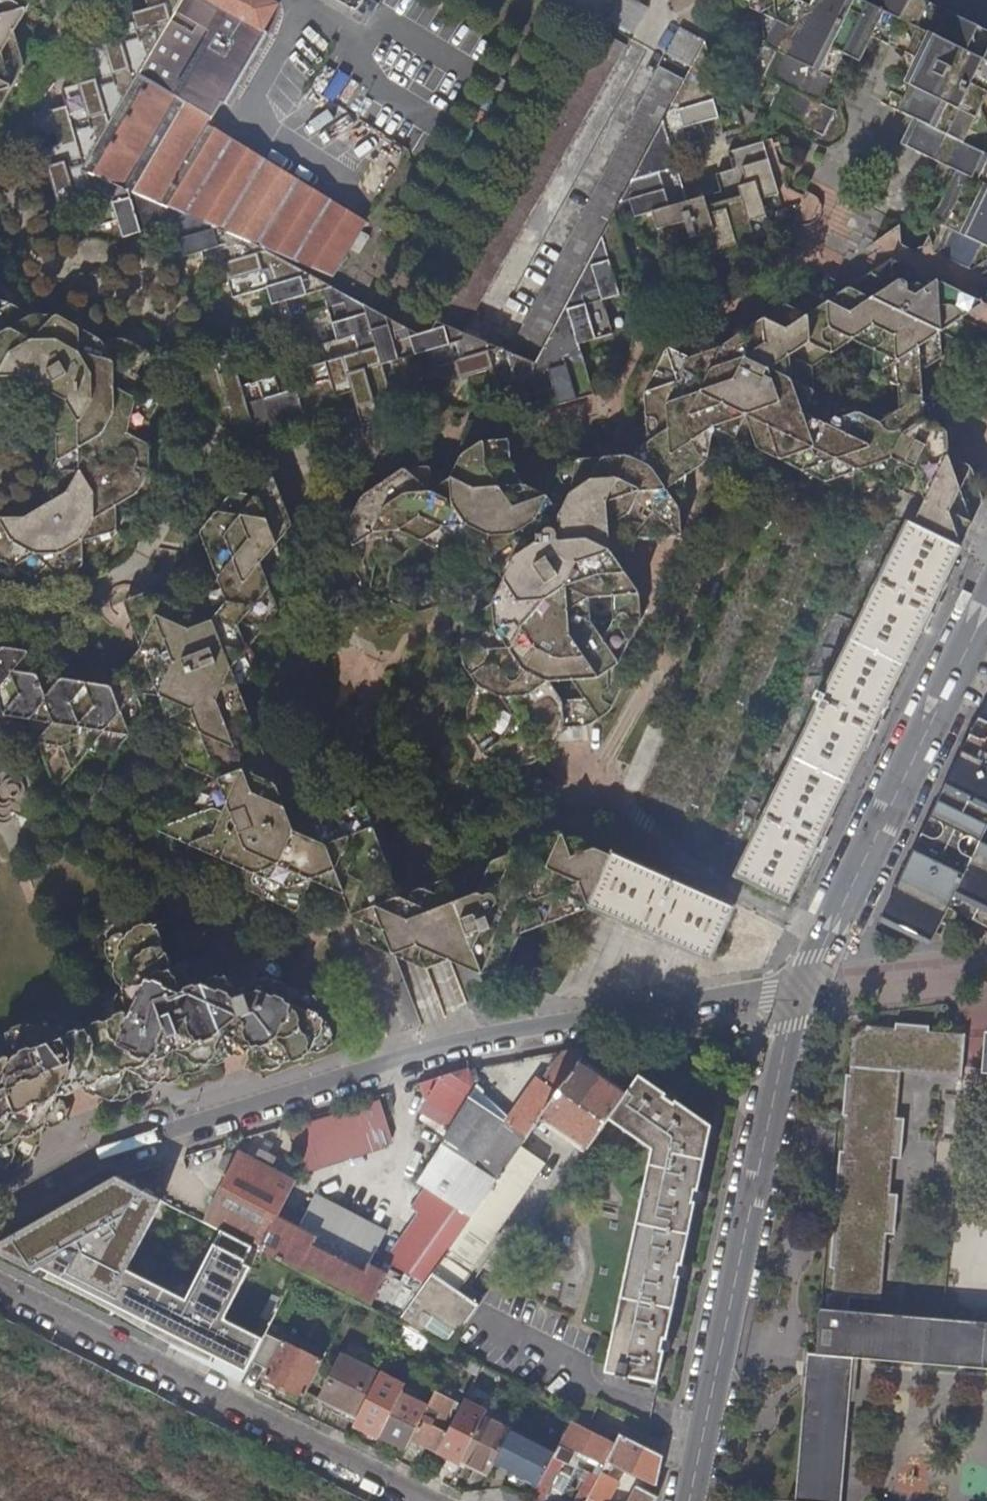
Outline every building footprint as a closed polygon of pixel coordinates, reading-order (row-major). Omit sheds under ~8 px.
[(6,0),(0,0),(0,107),(23,66),(14,31),(26,11),(6,0)] [(26,11),(32,0),(6,0),(26,11)] [(150,10),(116,20),(121,37),(88,48),(97,81),(64,90),(69,108),(52,113),(62,146),(45,151),(60,204),(94,193),(104,227),(121,222),(126,240),(176,225),(186,258),(203,253),(208,269),(226,264),(236,299),(258,245),(225,230),(156,202),(119,186),(83,171),(184,0),(147,0),(150,10)] [(83,171),(119,186),(156,202),(225,230),(258,245),(322,272),(331,276),(365,221),(209,125),(223,103),(227,105),(268,36),(263,34),(279,7),(267,0),(184,0),(83,171)] [(357,12),(364,0),(338,0),(357,12)] [(634,32),(649,5),(640,0),(620,0),(610,18),(634,32)] [(928,0),(890,0),(896,16),(860,31),(861,33),(853,36),(834,27),(830,16),(828,20),(825,21),(822,21),(819,20),(817,18),(816,15),(817,12),(818,10),(816,9),(820,0),(759,0),(753,4),(750,8),(758,14),(773,11),(775,28),(808,43),(809,42),(811,41),(814,41),(815,42),(816,44),(816,46),(833,54),(812,100),(818,102),(841,52),(858,60),(873,37),(885,40),(911,46),(939,36),(953,43),(958,61),(968,58),(967,53),(970,52),(986,60),(986,28),(928,0)] [(851,5),(869,14),(876,0),(853,0),(851,5)] [(773,11),(758,14),(762,46),(733,64),(767,79),(755,105),(822,136),(834,110),(818,102),(812,100),(833,54),(816,46),(816,44),(815,42),(814,41),(811,41),(809,42),(808,43),(775,28),(773,11)] [(693,65),(707,39),(683,25),(668,52),(693,65)] [(603,30),(437,321),(448,326),(464,333),(627,44),(603,30)] [(899,72),(909,100),(986,138),(986,60),(970,52),(967,53),(968,58),(958,61),(953,43),(939,36),(911,46),(899,72)] [(693,65),(687,77),(653,141),(619,207),(623,223),(653,214),(658,232),(686,223),(692,242),(699,240),(704,257),(720,251),(726,269),(762,257),(756,239),(775,233),(764,198),(781,193),(766,140),(730,151),(735,168),(718,173),(723,190),(690,201),(674,149),(709,139),(704,122),(715,119),(714,113),(721,111),(711,82),(719,80),(707,39),(693,65)] [(537,363),(619,207),(653,141),(687,77),(662,64),(510,352),(537,363)] [(958,170),(986,183),(986,138),(909,100),(899,72),(884,103),(926,123),(914,149),(958,170)] [(958,170),(935,220),(951,228),(939,254),(972,270),(981,264),(986,267),(986,183),(958,170)] [(464,333),(448,326),(436,354),(440,367),(455,362),(460,380),(494,370),(499,386),(532,376),(537,394),(553,389),(558,405),(594,394),(579,345),(614,334),(604,302),(621,296),(616,279),(633,274),(618,224),(623,223),(619,207),(537,363),(510,352),(464,333)] [(981,264),(972,270),(939,254),(938,254),(935,248),(931,236),(925,247),(914,252),(903,248),(902,226),(874,244),(883,247),(887,254),(891,260),(850,289),(963,343),(984,329),(985,330),(986,331),(986,267),(981,264)] [(852,237),(852,230),(801,229),(801,246),(825,246),(825,236),(852,237)] [(258,245),(236,299),(269,289),(274,306),(312,295),(322,272),(258,245)] [(385,299),(331,276),(322,272),(312,295),(325,291),(339,342),(337,342),(361,353),(385,299)] [(698,468),(729,447),(738,437),(793,464),(828,481),(860,469),(928,502),(917,526),(963,548),(964,545),(986,498),(986,475),(950,457),(946,407),(923,396),(922,372),(963,343),(850,289),(828,278),(790,304),(725,348),(701,337),(690,359),(667,348),(646,392),(649,443),(639,450),(629,457),(581,460),(560,474),(550,498),(528,487),(513,467),(511,441),(486,443),(466,457),(455,480),(432,469),(407,470),(366,498),(355,521),(358,571),(373,592),(419,614),(416,588),(426,567),(448,552),(472,550),(494,561),(509,581),(498,603),(477,618),(466,641),(468,666),(482,686),(471,708),(473,734),(487,755),(509,766),(534,763),(554,749),(565,728),(590,725),(610,711),(621,688),(620,663),(641,618),(640,594),(612,552),(633,538),(683,534),(681,512),(688,475),(698,468)] [(12,421),(24,400),(47,413),(58,433),(58,458),(46,480),(46,505),(25,518),(0,518),(0,557),(35,577),(61,576),(103,551),(115,530),(115,504),(137,491),(148,470),(148,445),(126,433),(148,420),(160,398),(160,373),(147,352),(125,339),(100,340),(56,315),(32,316),(10,304),(0,285),(0,429),(12,421)] [(437,321),(385,299),(361,353),(390,365),(435,352),(436,354),(448,326),(437,321)] [(390,365),(361,353),(337,342),(322,347),(327,363),(310,368),(315,385),(282,395),(277,378),(243,388),(228,336),(211,342),(216,359),(199,364),(214,416),(231,411),(236,428),(252,423),(258,440),(359,410),(364,427),(381,422),(376,405),(394,400),(384,367),(390,365)] [(263,898),(273,920),(319,903),(343,894),(361,942),(396,957),(426,970),(449,962),(481,976),(491,1000),(520,934),(591,907),(613,858),(563,835),(400,899),(364,805),(316,824),(284,809),(240,693),(256,673),(247,650),(280,610),(271,587),(286,568),(277,545),(293,524),(275,477),(259,497),(233,494),(201,532),(219,578),(204,598),(182,606),(173,583),(125,601),(142,648),(127,666),(146,716),(169,721),(194,790),(180,823),(133,841),(263,898)] [(792,902),(963,548),(917,526),(910,523),(826,696),(819,693),(816,699),(823,702),(739,877),(792,902)] [(127,666),(111,686),(38,674),(29,651),(0,647),(0,714),(29,719),(55,790),(88,751),(113,755),(146,716),(127,666)] [(956,775),(956,778),(958,783),(966,792),(955,798),(964,812),(971,816),(968,823),(971,830),(974,832),(977,832),(981,829),(982,825),(983,824),(986,826),(986,706),(967,747),(970,765),(964,766),(960,767),(956,772),(956,775)] [(889,910),(940,934),(957,900),(986,915),(986,867),(978,863),(975,869),(964,864),(959,850),(953,852),(952,847),(948,842),(943,840),(941,840),(938,841),(934,844),(933,846),(932,852),(934,858),(925,856),(917,852),(889,910)] [(736,909),(615,856),(613,858),(591,907),(712,962),(736,909)] [(317,994),(285,981),(283,976),(275,957),(230,974),(229,975),(197,961),(178,968),(174,969),(155,918),(155,917),(156,915),(153,907),(150,905),(148,898),(141,901),(137,899),(129,902),(127,906),(126,907),(99,917),(112,950),(126,988),(102,997),(111,1021),(99,1026),(94,1027),(89,1029),(57,1015),(10,1033),(0,1055),(0,1173),(31,1161),(40,1142),(46,1129),(69,1120),(61,1096),(85,1087),(106,1097),(115,1102),(203,1068),(255,1047),(264,1071),(294,1059),(335,1044),(331,1032),(318,995),(317,994)] [(529,987),(553,995),(560,977),(537,968),(529,987)] [(962,1080),(967,1037),(872,1030),(855,1041),(832,1298),(883,1302),(901,1075),(962,1080)] [(593,1047),(568,1051),(546,1082),(540,1079),(512,1118),(509,1123),(530,1138),(543,1118),(581,1064),(593,1047)] [(627,1096),(581,1064),(543,1118),(589,1150),(611,1120),(627,1096)] [(471,1068),(423,1083),(428,1100),(422,1111),(451,1128),(476,1087),(471,1068)] [(641,1076),(627,1096),(611,1120),(654,1150),(628,1274),(713,1129),(714,1126),(641,1076)] [(476,1087),(451,1128),(444,1140),(472,1160),(500,1180),(523,1146),(530,1138),(509,1123),(512,1118),(476,1087)] [(381,1100),(292,1128),(305,1169),(393,1140),(381,1100)] [(659,1382),(713,1129),(628,1274),(608,1371),(619,1374),(618,1378),(630,1381),(631,1376),(659,1382)] [(419,1182),(429,1189),(444,1199),(472,1160),(444,1140),(419,1182)] [(500,1180),(472,1219),(400,1322),(406,1325),(450,1348),(480,1305),(459,1291),(548,1164),(523,1146),(500,1180)] [(230,1173),(205,1222),(227,1233),(299,1270),(355,1298),(400,1322),(472,1219),(444,1199),(429,1189),(415,1208),(423,1214),(388,1263),(412,1275),(407,1283),(371,1265),(389,1231),(330,1200),(325,1208),(312,1201),(299,1228),(278,1217),(296,1182),(273,1170),(279,1158),(264,1150),(258,1161),(240,1152),(238,1156),(233,1154),(226,1156),(220,1168),(230,1173)] [(472,1160),(444,1199),(472,1219),(500,1180),(472,1160)] [(120,1178),(108,1171),(12,1226),(0,1235),(0,1242),(5,1262),(23,1271),(37,1256),(79,1278),(105,1290),(101,1299),(97,1307),(119,1318),(127,1302),(175,1207),(120,1178)] [(205,1222),(175,1207),(127,1302),(179,1329),(181,1325),(227,1233),(205,1222)] [(384,1266),(400,1232),(391,1228),(375,1262),(384,1266)] [(299,1270),(227,1233),(181,1325),(254,1360),(268,1333),(299,1270)] [(75,1286),(101,1299),(105,1290),(79,1278),(75,1286)] [(941,1318),(904,1315),(821,1309),(817,1355),(816,1357),(819,1357),(817,1380),(815,1380),(814,1382),(806,1381),(795,1500),(787,1500),(842,1500),(854,1359),(986,1370),(986,1322),(941,1318)] [(268,1333),(254,1360),(270,1368),(265,1377),(306,1397),(324,1361),(268,1333)] [(806,1375),(806,1381),(814,1382),(815,1380),(817,1380),(819,1357),(816,1357),(817,1355),(808,1354),(806,1375)] [(374,1387),(381,1374),(344,1355),(321,1400),(359,1418),(374,1387)] [(506,1376),(484,1365),(479,1374),(456,1420),(469,1427),(488,1389),(498,1393),(506,1376)] [(400,1400),(374,1387),(359,1418),(356,1423),(382,1436),(400,1400)] [(437,1392),(432,1400),(413,1440),(423,1445),(440,1453),(449,1433),(436,1427),(439,1422),(445,1426),(457,1402),(437,1392)] [(420,1402),(404,1393),(400,1400),(382,1436),(399,1444),(420,1402)] [(424,1396),(420,1402),(399,1444),(408,1449),(413,1440),(432,1400),(424,1396)] [(608,1462),(622,1436),(590,1420),(579,1414),(564,1443),(603,1463),(597,1475),(593,1474),(579,1500),(588,1500),(608,1462)] [(496,1464),(513,1431),(486,1417),(478,1433),(464,1461),(491,1474),(496,1464)] [(558,1452),(513,1430),(513,1431),(496,1464),(541,1486),(558,1452)] [(658,1488),(664,1458),(622,1436),(608,1462),(658,1488)] [(413,1440),(408,1449),(401,1462),(411,1467),(423,1445),(413,1440)] [(558,1451),(558,1452),(541,1486),(533,1500),(544,1500),(547,1499),(569,1457),(558,1451)] [(658,1497),(640,1487),(633,1500),(656,1500),(658,1497)]
